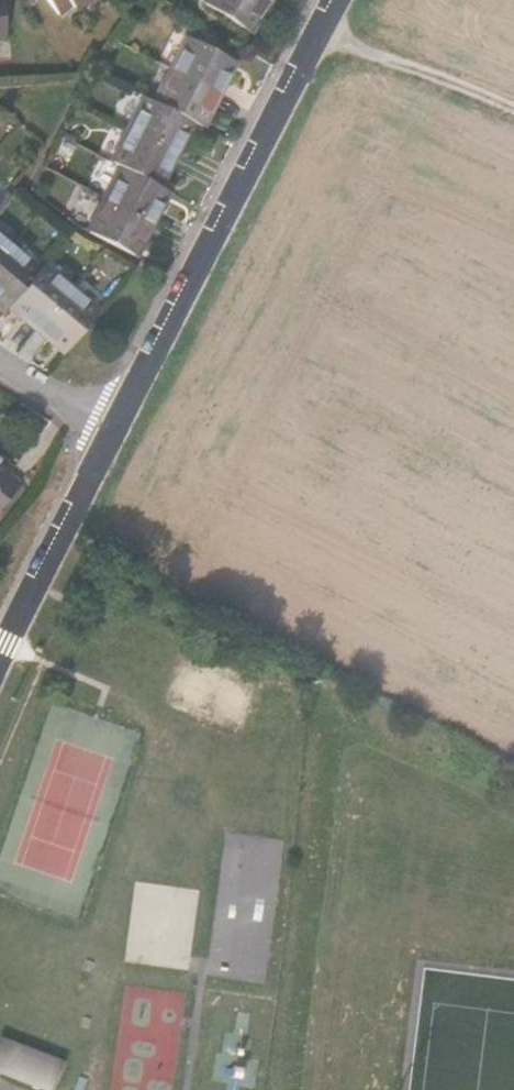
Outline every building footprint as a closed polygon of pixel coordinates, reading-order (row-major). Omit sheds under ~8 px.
[(80,0),(49,0),(59,11),(70,1),(74,5),(80,0)] [(260,12),(241,0),(204,0),(195,14),(240,44),(260,12)] [(268,0),(241,0),(260,12),(268,0)] [(170,70),(214,94),(230,62),(186,38),(170,70)] [(188,119),(199,124),(214,94),(170,70),(154,100),(188,119)] [(128,128),(171,151),(188,119),(154,100),(146,96),(128,128)] [(119,168),(153,186),(171,151),(128,128),(110,163),(119,168)] [(103,199),(147,224),(164,191),(153,186),(119,168),(103,199)] [(131,257),(147,224),(103,199),(85,234),(131,257)] [(372,227),(377,230),(381,219),(377,217),(371,215),(366,225),(372,227)] [(34,278),(5,253),(0,260),(0,313),(2,315),(7,310),(34,278)] [(7,310),(32,332),(64,293),(39,273),(34,278),(7,310)] [(61,357),(93,318),(64,293),(32,332),(61,357)] [(6,470),(0,465),(0,501),(13,485),(2,475),(6,470)] [(34,1088),(44,1057),(2,1042),(0,1047),(0,1076),(34,1088)]
